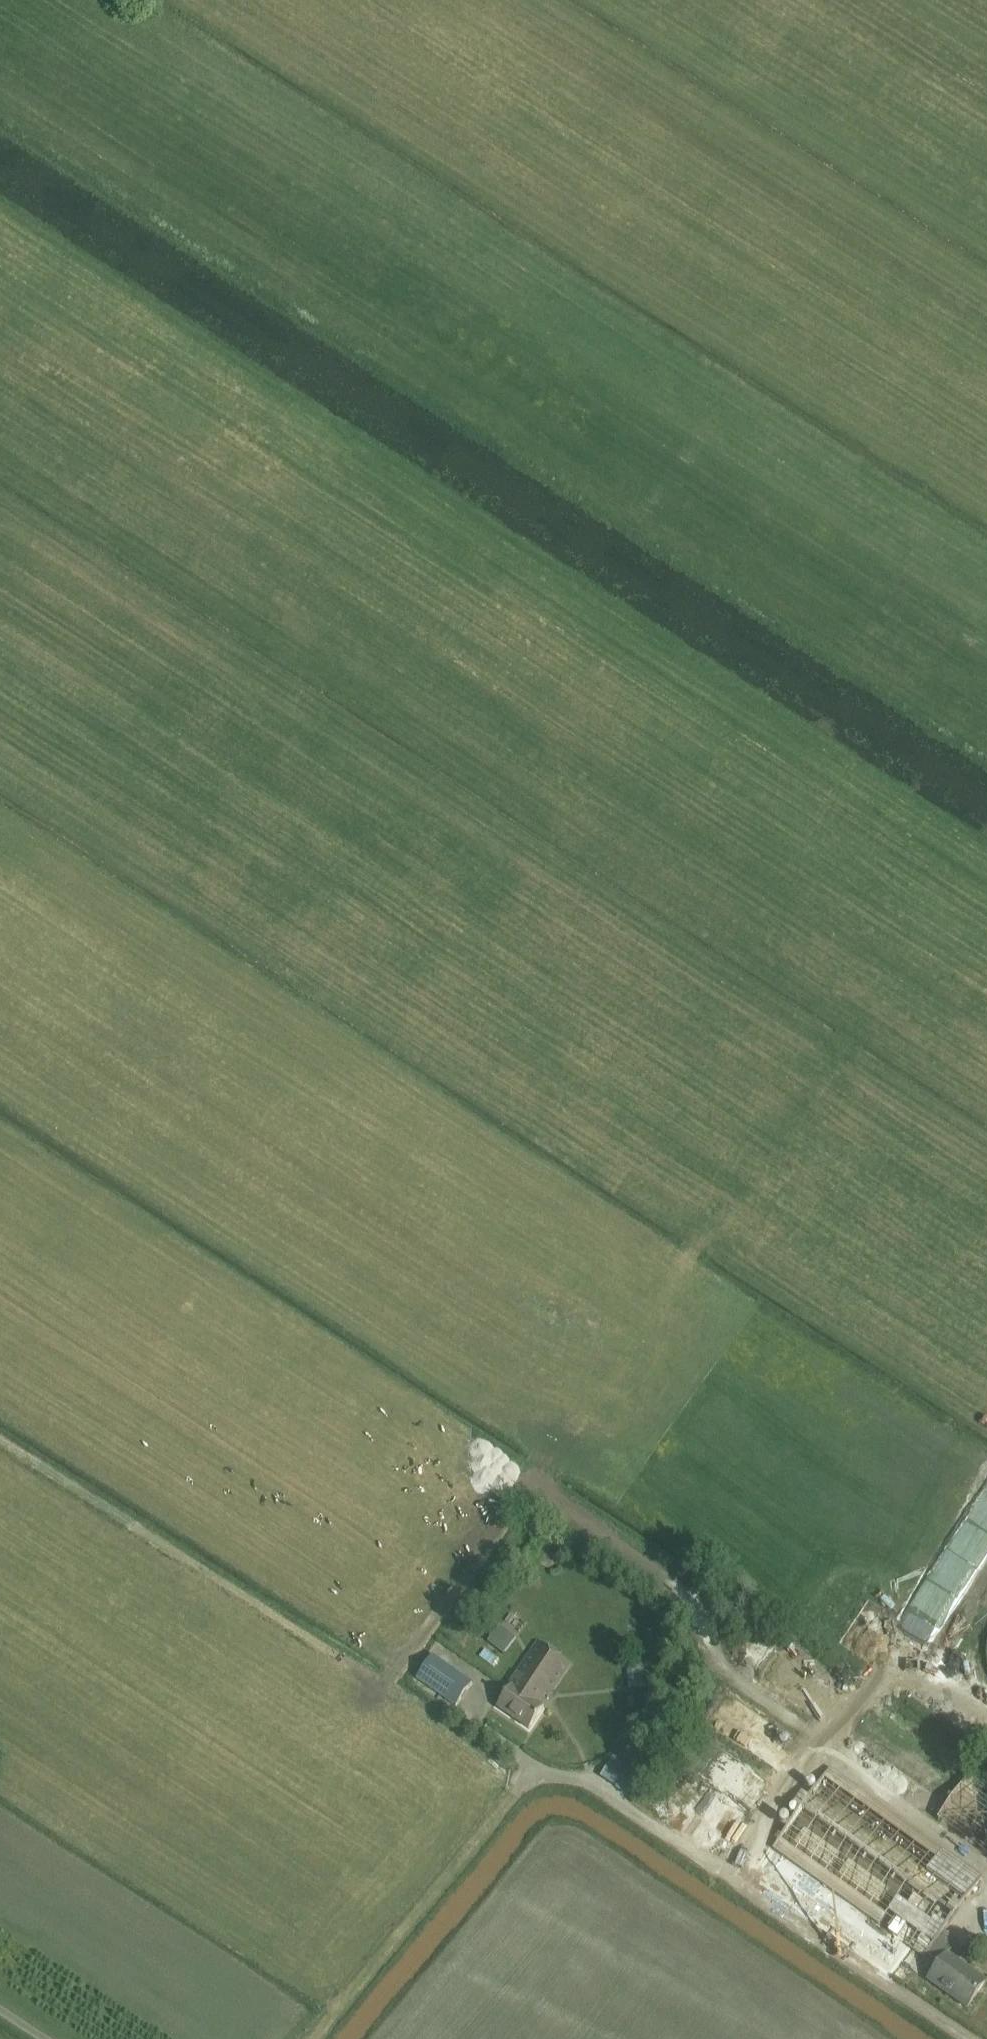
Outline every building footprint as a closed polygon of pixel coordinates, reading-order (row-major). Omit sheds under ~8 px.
[(569,1663),(540,1642),(519,1673),(520,1673),(512,1685),(514,1686),(499,1707),(527,1727),(542,1705),(536,1701),(545,1689),(548,1692),(569,1663)] [(439,1685),(449,1670),(427,1655),(417,1671),(439,1685)] [(739,1792),(756,1777),(738,1758),(721,1774),(739,1792)] [(958,1941),(944,1931),(983,1876),(832,1768),(773,1849),(924,1958),(927,1954),(940,1963),(928,1980),(967,2008),(986,1981),(948,1954),(958,1941)] [(936,1819),(986,1856),(986,1783),(971,1772),(936,1819)]
